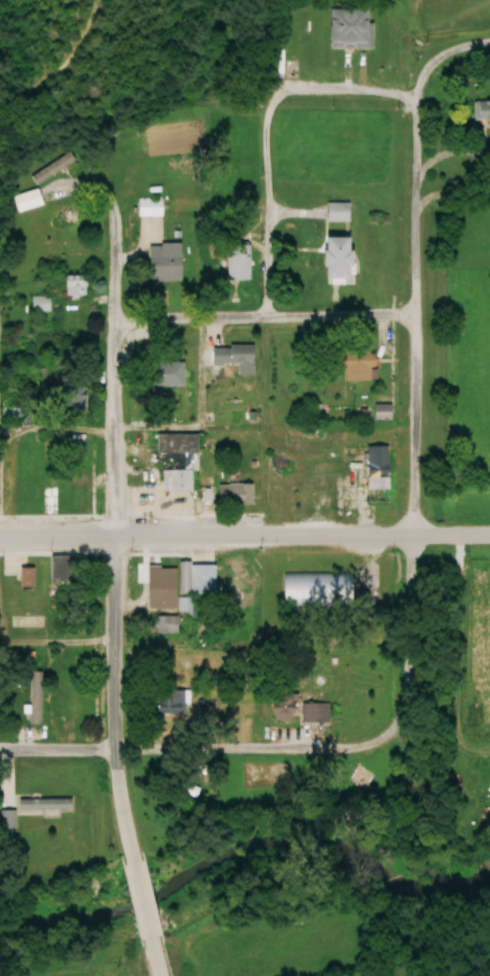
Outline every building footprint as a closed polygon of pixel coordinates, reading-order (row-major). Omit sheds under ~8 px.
[(375,10),(335,9),(335,49),(375,50),(375,10)] [(287,77),(300,77),(300,62),(287,62),(287,77)] [(478,100),(478,123),(489,122),(489,100),(478,100)] [(19,213),(46,205),(42,189),(14,197),(19,213)] [(164,198),(139,198),(139,216),(164,216),(164,198)] [(352,221),(352,204),(328,204),(328,221),(352,221)] [(86,228),(86,208),(56,208),(56,228),(86,228)] [(329,284),(357,285),(358,238),(330,237),(329,284)] [(185,281),(185,243),(151,243),(151,281),(185,281)] [(229,279),(253,279),(253,245),(229,245),(229,279)] [(68,276),(68,296),(92,296),(92,276),(68,276)] [(34,298),(36,312),(53,310),(52,297),(34,298)] [(215,367),(239,366),(239,375),(257,374),(256,346),(214,347),(215,367)] [(348,381),(378,381),(378,361),(348,361),(348,381)] [(187,362),(152,362),(152,387),(187,387),(187,362)] [(86,409),(86,379),(61,379),(61,409),(86,409)] [(375,406),(375,420),(394,420),(394,406),(375,406)] [(4,409),(4,423),(21,423),(21,409),(4,409)] [(385,465),(385,447),(372,447),(372,477),(392,477),(392,465),(385,465)] [(163,471),(164,492),(197,491),(197,502),(219,502),(219,487),(198,487),(198,453),(184,453),(184,471),(163,471)] [(254,505),(254,484),(221,484),(221,505),(254,505)] [(180,599),(179,569),(151,569),(151,611),(192,611),(192,599),(180,599)] [(355,607),(355,573),(284,573),(284,608),(355,607)] [(186,594),(199,593),(199,581),(186,581),(186,594)] [(31,673),(31,724),(43,724),(43,673),(31,673)] [(299,722),(301,697),(288,696),(287,706),(278,706),(277,720),(299,722)] [(75,810),(75,799),(20,799),(20,810),(75,810)]
